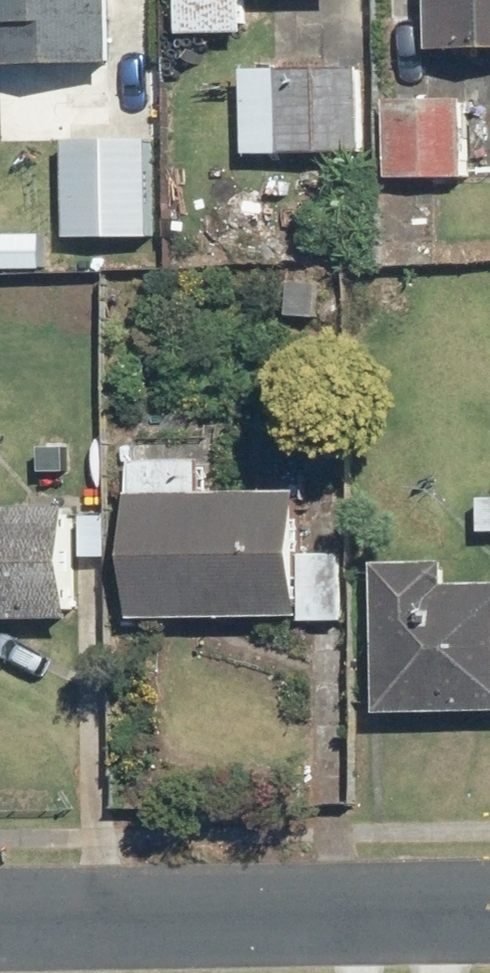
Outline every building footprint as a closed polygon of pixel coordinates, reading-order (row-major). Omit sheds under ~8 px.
[(7,25),(8,63),(121,61),(120,0),(0,0),(0,25),(7,25)] [(252,36),(253,0),(189,0),(188,35),(252,36)] [(442,50),(489,50),(489,0),(442,0),(442,50)] [(369,68),(252,67),(251,150),(368,151),(369,68)] [(471,102),(398,100),(396,178),(469,180),(471,102)] [(158,125),(74,123),(71,235),(155,237),(158,125)] [(345,273),(302,271),(299,321),(343,323),(345,273)] [(86,431),(36,428),(33,486),(83,488),(86,431)] [(341,555),(311,555),(312,495),(210,493),(211,464),(140,463),(137,615),(340,618),(341,555)] [(479,487),(477,537),(489,537),(489,488),(479,487)] [(83,619),(84,508),(0,507),(0,618),(83,619)] [(453,567),(390,565),(387,708),(489,710),(489,588),(453,587),(453,567)]
